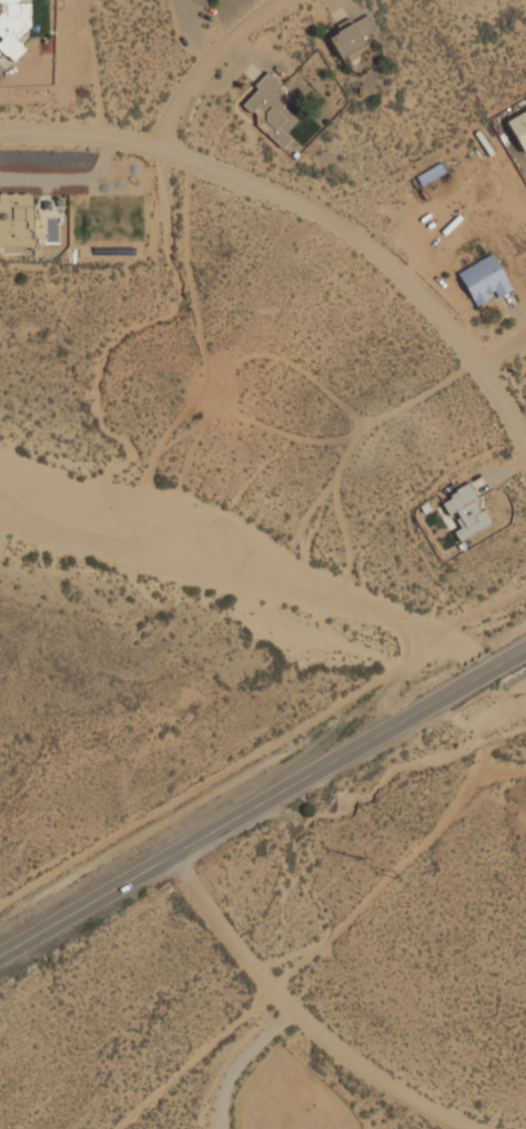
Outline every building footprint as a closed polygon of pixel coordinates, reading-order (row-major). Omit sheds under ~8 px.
[(19,3),(18,3),(10,3),(12,0),(0,0),(0,52),(13,62),(25,48),(17,41),(29,26),(30,4),(19,3)] [(374,30),(366,16),(328,37),(339,58),(364,45),(360,38),(374,30)] [(281,148),(289,139),(284,134),(297,120),(273,98),(283,87),(266,72),(253,87),(255,89),(241,105),(258,120),(254,124),(281,148)] [(525,152),(525,110),(505,122),(523,153),(525,152)] [(446,173),(441,163),(416,177),(421,186),(446,173)] [(32,247),(31,206),(19,206),(19,195),(0,195),(0,247),(32,247)] [(496,297),(510,291),(494,255),(458,271),(473,305),(495,295),(496,297)] [(458,541),(490,523),(483,510),(481,511),(468,486),(440,501),(448,516),(453,513),(461,528),(453,532),(458,541)]
